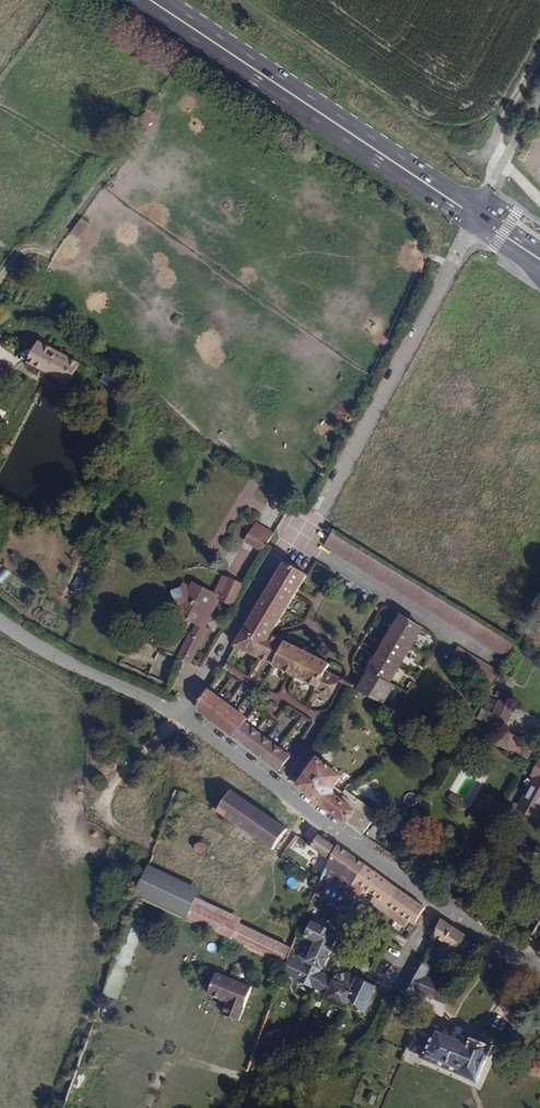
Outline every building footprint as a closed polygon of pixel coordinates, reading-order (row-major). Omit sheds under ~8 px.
[(81,218),(71,233),(79,239),(90,224),(81,218)] [(80,361),(39,339),(27,360),(68,383),(80,361)] [(11,448),(5,444),(0,453),(0,456),(6,459),(11,448)] [(275,532),(256,522),(245,541),(263,551),(275,532)] [(245,576),(256,557),(241,548),(230,567),(245,576)] [(286,563),(236,646),(318,686),(316,690),(322,694),(320,696),(328,700),(339,679),(326,671),(330,664),(271,636),(307,576),(286,563)] [(0,573),(0,586),(11,574),(5,568),(0,573)] [(196,623),(206,628),(220,599),(234,606),(245,583),(222,573),(215,590),(193,580),(190,585),(184,582),(182,586),(172,589),(175,599),(171,610),(196,623)] [(72,588),(79,590),(83,579),(76,576),(72,588)] [(508,657),(515,645),(419,587),(412,599),(508,657)] [(423,629),(410,621),(402,616),(370,670),(391,683),(423,629)] [(206,628),(196,623),(178,657),(190,663),(208,629),(206,628)] [(451,660),(493,684),(500,671),(459,646),(451,660)] [(358,690),(384,705),(386,701),(363,687),(367,677),(370,670),(358,690)] [(370,684),(390,695),(396,686),(391,683),(370,670),(367,677),(372,679),(370,684)] [(363,687),(386,701),(390,695),(370,684),(372,679),(367,677),(363,687)] [(233,739),(279,773),(291,756),(246,722),(247,720),(209,691),(199,707),(200,712),(233,737),(233,739)] [(501,729),(511,709),(497,702),(488,722),(501,729)] [(536,748),(503,732),(497,745),(530,761),(536,748)] [(298,787),(363,836),(378,815),(359,800),(356,803),(335,787),(343,777),(319,759),(298,787)] [(535,775),(538,777),(523,806),(526,807),(524,810),(532,815),(534,812),(537,814),(539,809),(539,767),(535,775)] [(273,850),(288,830),(232,791),(218,812),(273,850)] [(461,798),(449,792),(447,796),(459,803),(461,798)] [(367,866),(338,845),(337,847),(320,835),(311,847),(331,861),(323,877),(349,891),(354,882),(355,883),(367,866)] [(148,865),(138,898),(187,920),(199,894),(201,889),(148,865)] [(387,905),(398,888),(367,866),(355,883),(360,886),(376,898),(387,905)] [(360,886),(355,883),(354,882),(349,891),(347,893),(354,897),(360,886)] [(353,898),(321,883),(314,897),(350,914),(356,901),(357,899),(353,898)] [(372,904),(376,898),(360,886),(354,897),(353,898),(357,899),(356,901),(369,908),(372,904)] [(422,915),(426,908),(398,888),(387,905),(409,921),(415,925),(422,915)] [(199,894),(187,920),(232,942),(240,924),(242,920),(209,904),(199,894)] [(382,912),(387,905),(376,898),(372,904),(382,912)] [(409,921),(387,905),(382,912),(404,928),(409,921)] [(424,917),(422,915),(415,925),(418,927),(424,917)] [(433,922),(440,924),(442,919),(435,915),(433,922)] [(107,996),(119,1000),(144,920),(132,916),(107,996)] [(457,950),(467,936),(442,919),(440,924),(435,937),(457,950)] [(365,1016),(377,987),(350,973),(337,975),(334,979),(320,973),(322,969),(323,969),(324,966),(326,967),(330,959),(329,957),(339,935),(313,923),(306,937),(317,943),(314,949),(305,945),(298,959),(289,955),(284,972),(299,979),(299,980),(318,989),(316,992),(346,1007),(350,999),(365,1016)] [(240,924),(232,942),(283,965),(291,948),(240,924)] [(352,951),(358,941),(348,936),(343,946),(352,951)] [(417,991),(420,992),(430,977),(427,976),(431,968),(418,959),(399,988),(413,997),(417,991)] [(216,973),(207,995),(226,1002),(221,1015),(239,1022),(252,986),(216,973)] [(446,1003),(451,986),(430,977),(420,992),(446,1003)] [(477,1081),(492,1048),(472,1040),(471,1042),(437,1027),(434,1034),(421,1028),(411,1051),(424,1057),(424,1059),(477,1081)]
